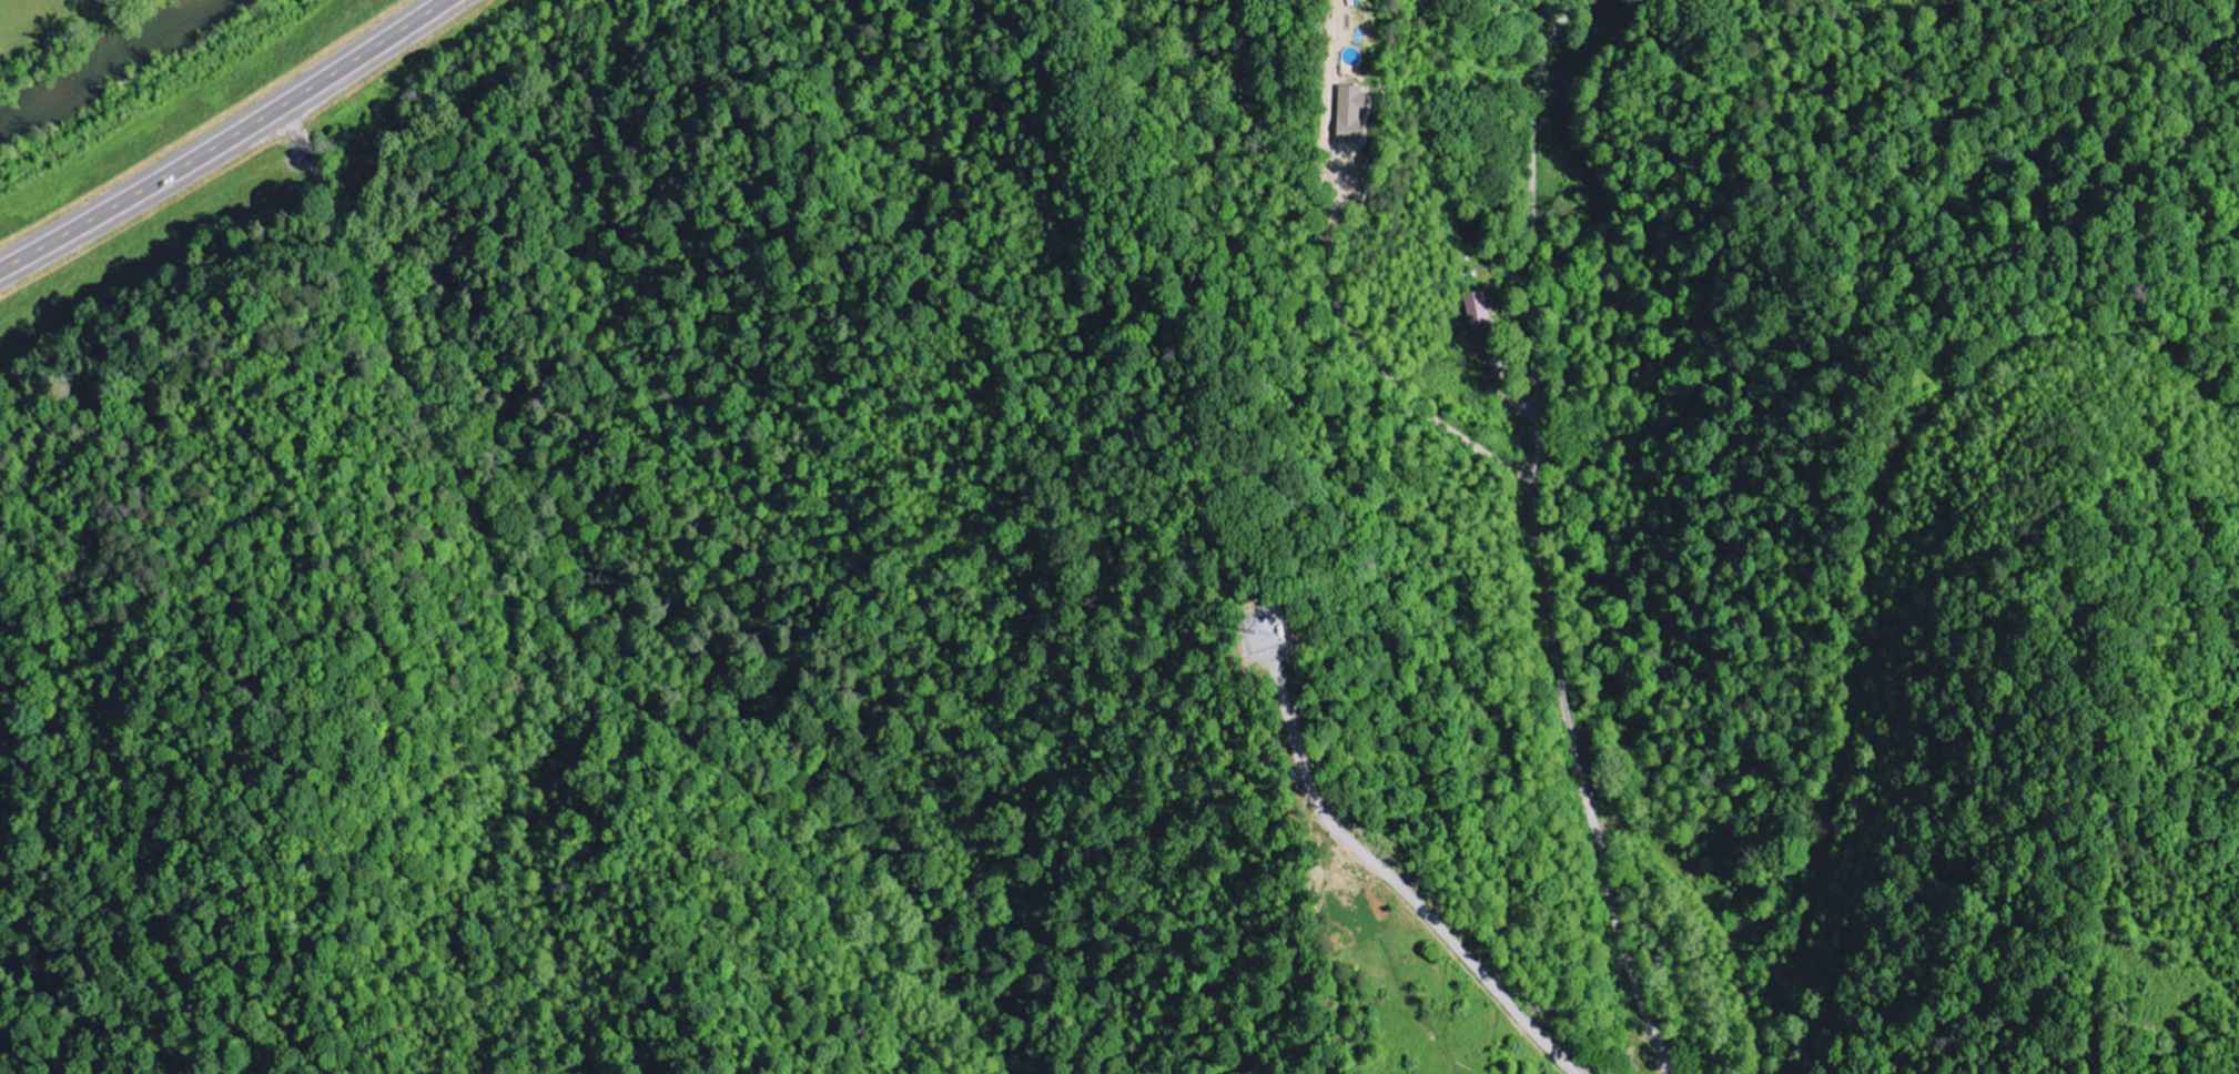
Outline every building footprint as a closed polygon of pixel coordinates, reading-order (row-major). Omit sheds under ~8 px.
[(1367,86),(1336,85),(1335,129),(1340,129),(1339,140),(1362,141),(1363,108),(1366,108),(1367,86)] [(1464,294),(1469,324),(1490,320),(1486,291),(1464,294)]
